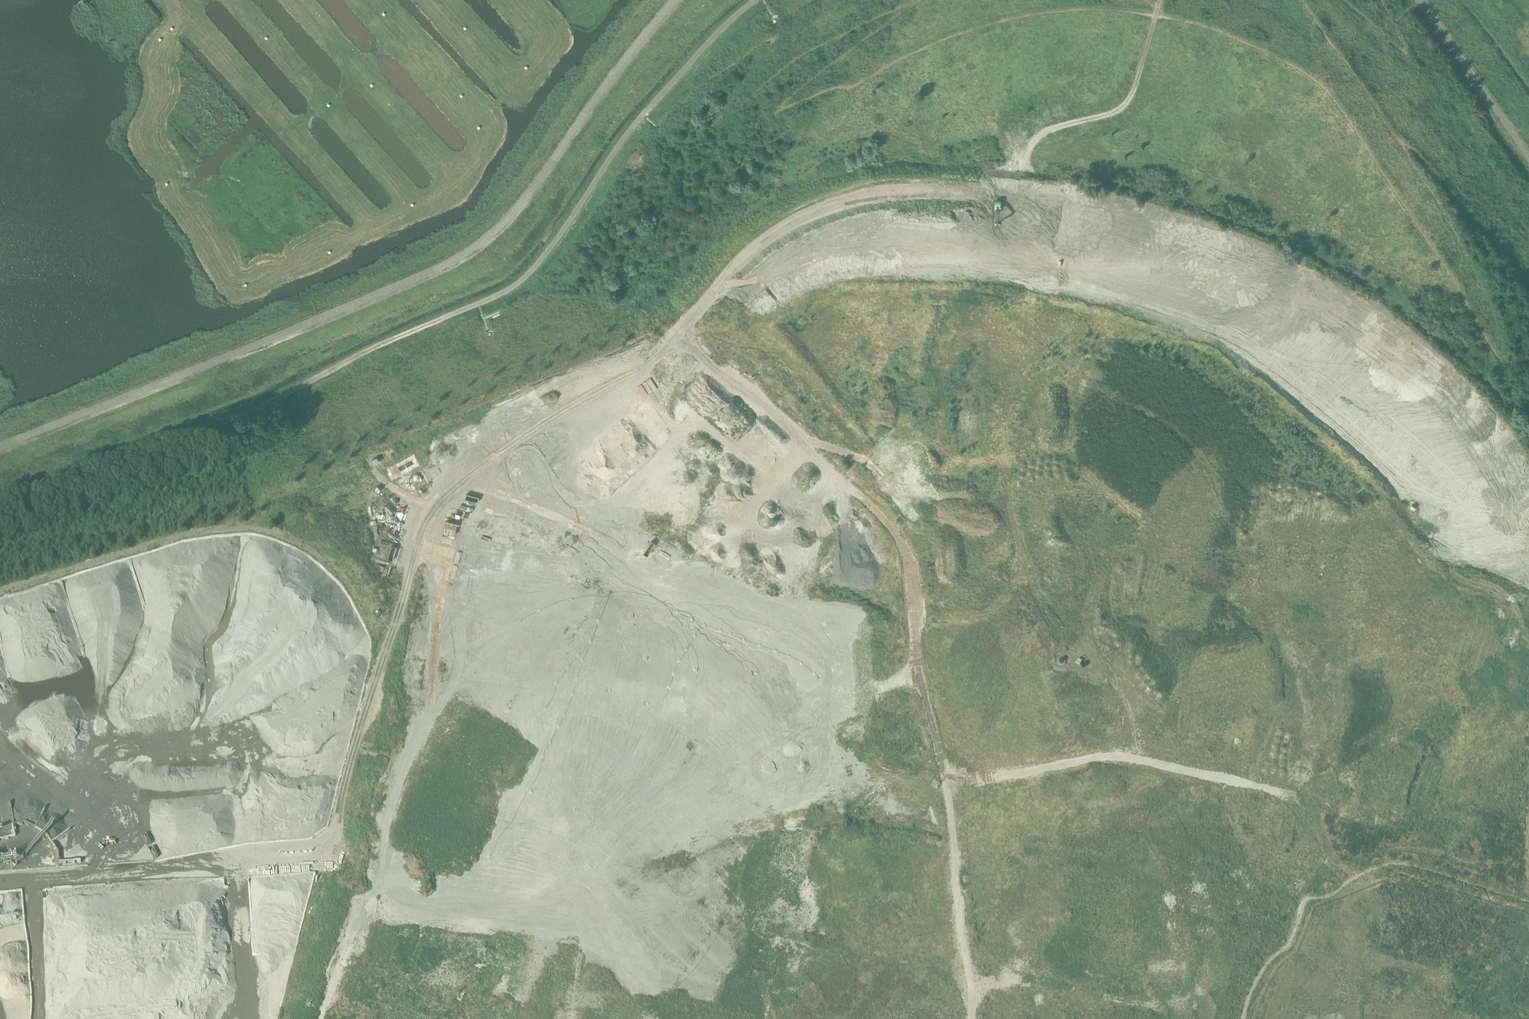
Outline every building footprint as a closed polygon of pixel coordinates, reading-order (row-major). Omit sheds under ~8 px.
[(484,340),(492,340),(492,332),(488,332),(487,332),(484,332),(484,340)] [(361,755),(369,755),(369,747),(361,747),(361,755)] [(303,1008),(311,1008),(311,1000),(303,1000),(303,1008)]
